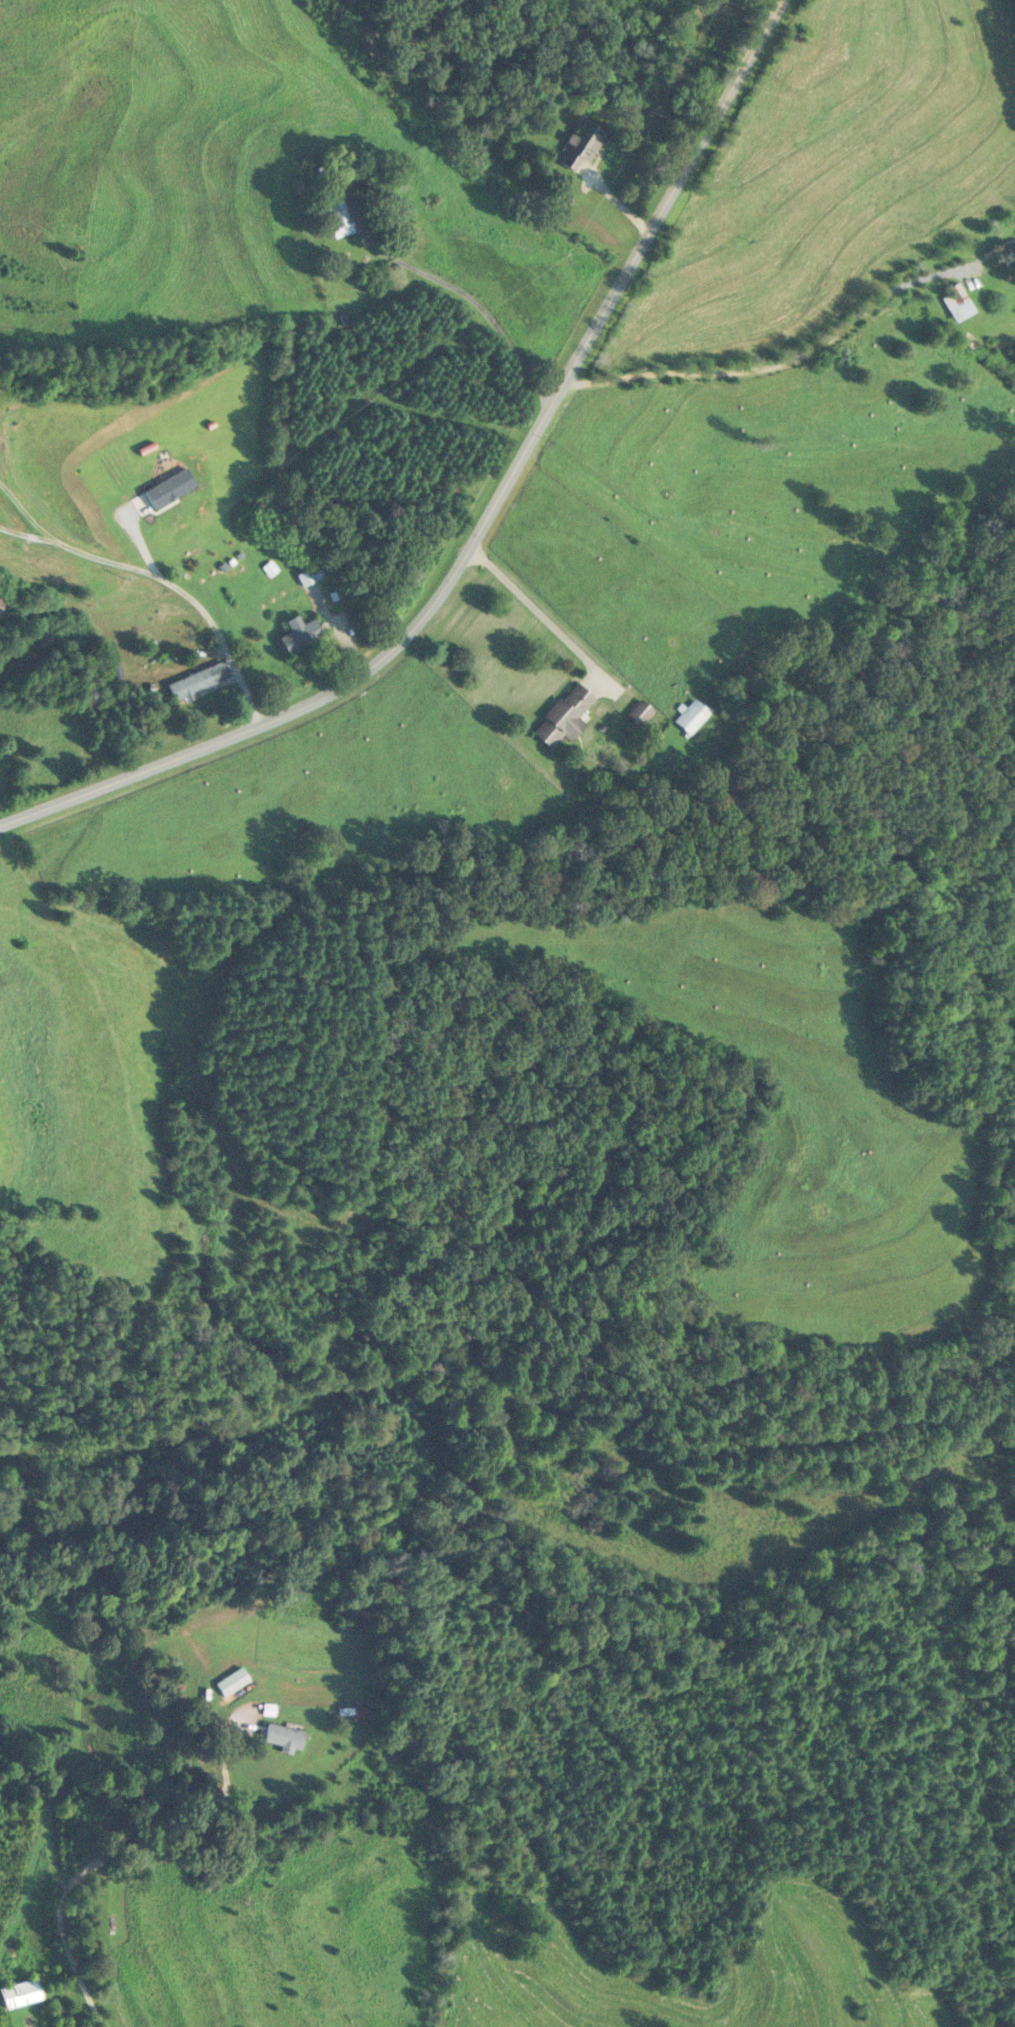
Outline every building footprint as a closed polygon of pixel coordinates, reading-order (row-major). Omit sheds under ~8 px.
[(606,132),(585,121),(576,137),(573,135),(557,162),(574,172),(581,159),(589,163),(606,132)] [(352,234),(344,196),(326,200),(333,238),(352,234)] [(1001,253),(1009,268),(1014,265),(1014,246),(1001,253)] [(947,293),(940,297),(954,322),(973,311),(957,282),(945,288),(947,293)] [(296,573),(302,585),(326,573),(320,561),(296,573)] [(322,635),(313,616),(302,622),(298,613),(285,619),(290,630),(279,635),(287,652),(322,635)] [(168,681),(175,702),(194,695),(192,690),(230,676),(224,660),(168,681)] [(531,730),(551,747),(562,734),(570,740),(586,722),(578,715),(595,697),(576,680),(531,730)] [(710,712),(695,697),(685,706),(682,703),(677,708),(681,712),(674,718),(688,733),(710,712)] [(654,710),(641,698),(626,714),(638,726),(654,710)] [(339,1707),(339,1716),(366,1716),(367,1708),(339,1707)] [(300,1751),(305,1732),(267,1722),(262,1742),(300,1751)] [(4,2010),(42,1999),(36,1978),(0,1988),(0,1996),(4,2010)]
